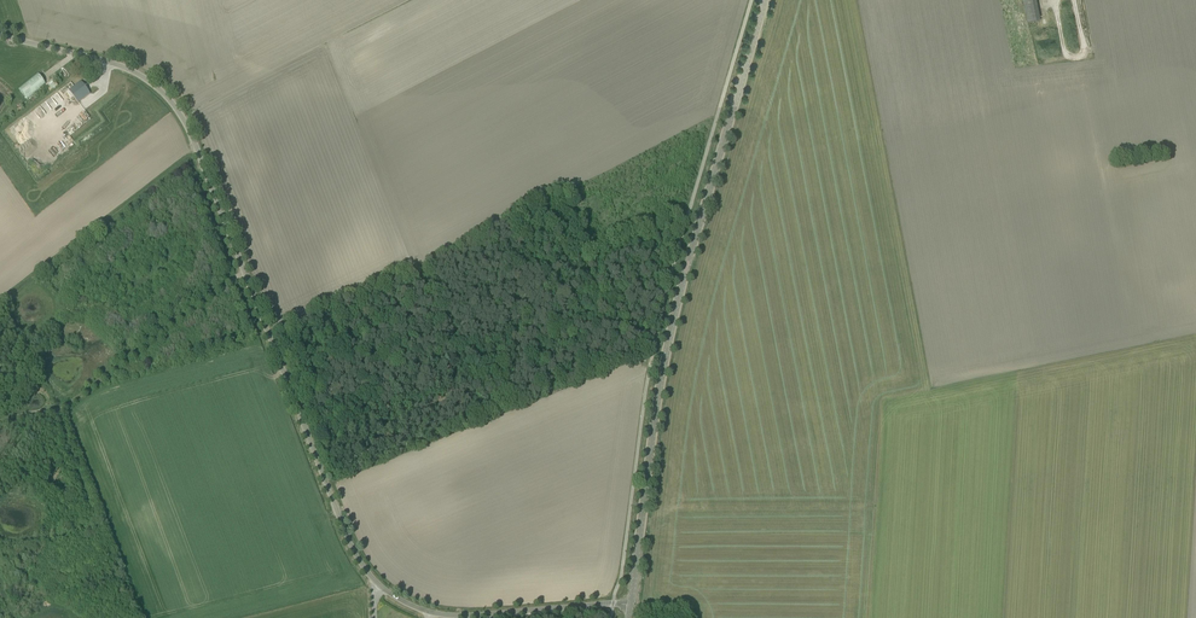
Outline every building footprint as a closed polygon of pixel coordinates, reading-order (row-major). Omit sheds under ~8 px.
[(1028,21),(1040,18),(1036,0),(1023,0),(1028,21)] [(26,99),(45,84),(37,74),(18,88),(26,99)] [(69,91),(78,103),(90,93),(81,81),(69,91)]
